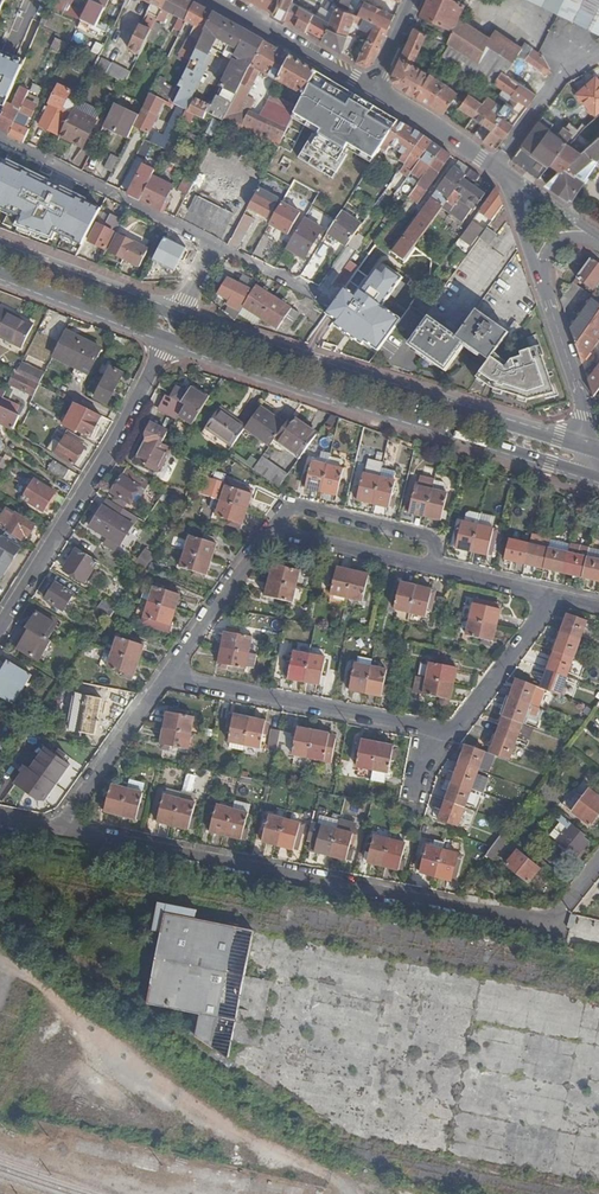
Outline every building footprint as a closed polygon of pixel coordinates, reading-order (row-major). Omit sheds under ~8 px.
[(68,7),(69,4),(61,0),(57,10),(64,14),(68,7)] [(153,6),(149,15),(158,20),(168,0),(156,0),(153,6)] [(189,0),(168,0),(158,20),(157,21),(164,24),(170,14),(180,18),(175,29),(181,32),(186,23),(195,3),(189,0)] [(256,4),(273,13),(277,0),(258,0),(256,4)] [(273,13),(284,19),(291,2),(292,0),(277,0),(273,13)] [(344,4),(355,8),(358,1),(356,0),(345,0),(344,4)] [(357,16),(363,2),(359,0),(353,14),(356,15),(357,16)] [(421,15),(442,25),(452,30),(453,30),(450,38),(448,42),(452,45),(444,56),(458,65),(465,70),(472,75),(474,72),(494,86),(495,83),(512,95),(529,106),(536,96),(506,74),(516,59),(518,56),(522,48),(494,31),(489,38),(459,19),(467,0),(428,0),(421,15)] [(555,13),(585,28),(598,35),(598,17),(585,11),(565,1),(566,0),(529,0),(555,13)] [(565,1),(585,11),(598,17),(598,0),(566,0),(565,1)] [(90,2),(82,22),(97,29),(100,23),(106,10),(90,2)] [(375,23),(388,29),(394,15),(363,2),(357,16),(364,18),(375,23)] [(215,13),(195,3),(186,23),(195,28),(180,56),(191,62),(215,13)] [(327,28),(347,36),(353,21),(356,15),(353,14),(336,6),(329,22),(327,28)] [(81,12),(68,7),(64,14),(78,20),(81,12)] [(209,107),(210,105),(189,96),(210,55),(210,54),(210,53),(216,50),(233,59),(238,49),(247,31),(215,13),(191,62),(185,77),(183,76),(178,87),(177,90),(170,103),(173,105),(178,107),(186,111),(189,112),(203,120),(206,115),(209,107)] [(313,14),(307,29),(323,37),(327,28),(329,22),(313,14)] [(357,16),(356,15),(353,21),(361,24),(364,18),(357,16)] [(371,33),(375,23),(364,18),(361,24),(359,28),(371,33)] [(100,23),(97,29),(103,32),(108,34),(110,30),(111,30),(112,28),(100,23)] [(367,41),(380,47),(388,29),(375,23),(371,33),(367,41)] [(156,24),(153,29),(152,32),(148,40),(154,43),(162,27),(156,24)] [(450,34),(452,30),(442,25),(439,29),(450,34)] [(148,40),(152,32),(141,27),(130,50),(140,56),(148,40)] [(427,35),(415,27),(402,57),(414,64),(427,35)] [(323,37),(322,41),(340,52),(347,36),(327,28),(323,37)] [(216,119),(224,123),(230,111),(239,92),(265,42),(247,31),(238,49),(233,59),(230,66),(210,105),(209,107),(206,115),(216,119)] [(108,34),(103,32),(93,52),(100,55),(103,49),(109,38),(107,37),(108,34)] [(179,36),(171,32),(164,48),(172,52),(174,48),(179,36)] [(54,37),(50,47),(58,50),(62,41),(54,37)] [(428,72),(443,44),(436,40),(427,56),(429,57),(423,69),(428,72)] [(373,65),(380,47),(367,41),(358,62),(367,67),(373,65)] [(290,58),(265,42),(239,92),(230,111),(224,123),(251,135),(259,121),(260,119),(248,113),(254,102),(246,99),(261,72),(279,82),(290,58)] [(95,64),(95,65),(127,82),(131,74),(112,65),(117,56),(103,49),(100,55),(95,64)] [(93,52),(88,61),(95,64),(100,55),(93,52)] [(8,53),(6,56),(15,60),(14,62),(23,66),(25,61),(8,53)] [(546,75),(549,72),(540,58),(532,53),(527,60),(546,75)] [(5,107),(7,103),(9,97),(23,66),(14,62),(15,60),(6,56),(1,54),(1,56),(0,56),(0,104),(5,107)] [(414,64),(402,57),(392,78),(394,83),(424,100),(444,113),(459,93),(450,86),(458,78),(465,70),(458,65),(442,81),(428,72),(423,69),(414,64)] [(317,74),(290,58),(279,82),(305,97),(307,93),(317,74)] [(547,81),(516,59),(506,74),(536,96),(547,81)] [(465,70),(458,78),(466,84),(472,75),(465,70)] [(159,77),(151,94),(166,101),(170,103),(177,90),(178,87),(167,81),(169,79),(162,75),(161,78),(159,77)] [(577,93),(597,115),(598,113),(598,80),(596,77),(577,93)] [(398,124),(321,78),(297,124),(314,133),(299,159),(336,181),(352,154),(370,166),(381,150),(398,124)] [(42,88),(35,85),(32,91),(39,94),(42,88)] [(43,119),(40,126),(58,134),(68,113),(62,110),(68,98),(71,92),(60,86),(49,108),(47,107),(41,118),(43,119)] [(0,120),(0,129),(11,135),(26,101),(28,95),(30,91),(22,87),(13,107),(7,103),(5,107),(3,111),(0,120)] [(471,90),(468,94),(482,104),(485,100),(471,90)] [(151,94),(146,104),(145,107),(140,118),(135,126),(149,133),(166,101),(151,94)] [(283,99),(273,94),(269,101),(294,115),(299,109),(283,99)] [(459,107),(484,124),(501,106),(488,97),(485,100),(482,104),(468,94),(459,107)] [(39,100),(28,95),(26,101),(37,106),(39,100)] [(68,98),(62,110),(68,113),(70,114),(72,110),(76,102),(68,98)] [(76,102),(72,110),(94,121),(100,111),(78,100),(76,102)] [(37,106),(26,101),(11,135),(10,137),(23,143),(24,142),(29,129),(25,127),(30,117),(31,118),(37,106)] [(269,101),(260,119),(259,121),(286,133),(295,116),(294,115),(269,101)] [(501,106),(484,124),(492,129),(504,118),(514,107),(506,101),(501,106)] [(145,107),(136,103),(131,113),(140,118),(145,107)] [(126,111),(115,105),(104,127),(116,133),(126,111)] [(181,120),(186,111),(178,107),(173,116),(181,120)] [(69,117),(59,137),(81,148),(94,121),(72,110),(70,114),(69,117)] [(544,115),(512,160),(539,179),(549,164),(551,165),(566,142),(568,144),(587,127),(582,123),(577,128),(569,121),(556,134),(549,130),(554,122),(544,115)] [(492,129),(484,141),(492,147),(500,136),(505,139),(515,126),(504,118),(492,129)] [(210,130),(218,134),(224,123),(216,119),(210,130)] [(259,121),(251,135),(279,148),(286,133),(259,121)] [(423,139),(398,124),(381,150),(387,154),(391,148),(403,156),(400,161),(405,165),(412,155),(423,139)] [(157,135),(152,143),(166,150),(176,130),(170,127),(164,138),(157,135)] [(433,144),(423,139),(412,155),(418,160),(417,161),(420,164),(433,144)] [(596,161),(598,158),(598,157),(598,139),(584,152),(592,160),(593,158),(596,161)] [(147,140),(139,155),(144,157),(152,143),(147,140)] [(566,142),(551,165),(560,173),(582,154),(568,144),(566,142)] [(443,151),(433,144),(420,164),(422,165),(424,163),(431,168),(443,151)] [(451,157),(443,151),(431,168),(409,198),(418,203),(451,157)] [(560,173),(547,185),(569,200),(596,161),(593,158),(592,160),(584,152),(582,154),(560,173)] [(106,169),(113,172),(119,159),(112,156),(106,169)] [(0,158),(0,207),(18,216),(14,226),(53,241),(56,232),(82,246),(101,209),(0,158)] [(88,169),(97,172),(100,162),(92,159),(88,169)] [(130,197),(141,202),(149,185),(153,176),(157,170),(148,166),(142,176),(145,177),(143,181),(139,179),(130,195),(130,197)] [(443,209),(465,179),(454,170),(402,242),(394,253),(405,261),(406,260),(415,248),(443,209)] [(480,179),(470,171),(465,179),(443,209),(451,215),(453,213),(463,220),(471,210),(473,211),(485,195),(474,187),(480,179)] [(141,202),(164,213),(169,202),(166,200),(172,187),(153,176),(149,185),(141,202)] [(178,191),(187,196),(195,180),(186,176),(178,191)] [(404,186),(395,180),(391,185),(400,192),(404,186)] [(279,200),(258,188),(248,208),(268,219),(279,200)] [(502,208),(496,190),(479,214),(491,223),(502,208)] [(293,196),(288,193),(282,203),(282,204),(287,207),(293,196)] [(282,204),(271,225),(289,235),(300,214),(287,207),(282,204)] [(336,221),(328,234),(337,241),(347,248),(357,234),(363,225),(342,212),(336,221)] [(228,245),(238,250),(241,243),(254,220),(244,215),(228,245)] [(305,220),(287,249),(304,259),(322,230),(305,220)] [(89,241),(105,250),(114,233),(105,229),(107,225),(100,221),(89,241)] [(479,234),(470,227),(466,231),(476,239),(479,234)] [(497,237),(487,228),(480,239),(490,246),(497,237)] [(120,231),(109,252),(140,267),(150,246),(120,231)] [(266,256),(277,238),(267,231),(256,249),(266,256)] [(337,241),(328,234),(324,241),(333,247),(337,241)] [(347,248),(335,266),(344,271),(351,261),(366,240),(357,234),(347,248)] [(162,266),(171,271),(174,267),(177,269),(187,249),(169,240),(159,260),(164,262),(162,266)] [(394,253),(390,250),(378,242),(368,256),(395,275),(405,261),(394,253)] [(431,279),(441,266),(415,248),(406,260),(431,279)] [(598,283),(598,265),(591,260),(578,279),(594,291),(598,283)] [(337,281),(346,288),(360,268),(351,262),(337,281)] [(325,279),(334,285),(344,271),(335,266),(325,279)] [(238,312),(250,293),(229,280),(220,295),(231,300),(228,306),(238,312)] [(336,321),(353,333),(380,296),(362,284),(336,321)] [(353,333),(378,352),(419,296),(420,294),(407,285),(392,305),(380,296),(353,333)] [(560,302),(563,310),(579,289),(573,285),(560,302)] [(263,291),(256,286),(244,307),(261,318),(274,298),(267,293),(263,291)] [(576,344),(588,327),(598,312),(598,305),(589,297),(582,308),(578,305),(573,312),(576,315),(569,325),(576,344)] [(285,305),(274,298),(261,318),(278,330),(283,323),(291,327),(300,315),(289,308),(285,305)] [(240,313),(257,325),(261,318),(244,307),(240,313)] [(22,349),(34,325),(0,308),(0,338),(22,349)] [(505,332),(476,312),(457,337),(467,344),(488,360),(507,334),(505,332)] [(588,327),(576,344),(582,364),(598,340),(598,312),(588,327)] [(411,346),(446,372),(467,344),(457,337),(456,340),(429,320),(411,346)] [(510,336),(517,326),(512,322),(505,332),(507,334),(510,336)] [(101,350),(66,332),(52,357),(75,369),(89,375),(101,350)] [(122,341),(117,339),(114,344),(120,347),(122,341)] [(544,342),(525,349),(526,352),(520,355),(512,364),(497,355),(479,378),(495,388),(533,399),(562,390),(544,342)] [(44,374),(21,363),(15,374),(38,385),(44,374)] [(593,376),(588,381),(595,397),(598,391),(598,367),(593,376)] [(75,369),(71,377),(85,383),(89,375),(75,369)] [(13,373),(9,383),(33,397),(38,385),(15,374),(13,373)] [(96,399),(108,404),(118,383),(107,377),(96,399)] [(184,407),(196,387),(194,386),(189,394),(177,387),(170,398),(184,407)] [(193,426),(211,397),(196,387),(184,407),(178,417),(193,426)] [(15,414),(19,407),(2,397),(0,401),(0,404),(15,414)] [(170,398),(168,397),(159,410),(177,420),(178,417),(184,407),(170,398)] [(13,430),(20,416),(15,414),(0,404),(0,423),(13,430)] [(285,425),(260,407),(246,426),(245,429),(270,447),(274,441),(285,425)] [(206,429),(232,447),(245,429),(246,426),(219,408),(206,429)] [(91,438),(101,416),(90,410),(87,417),(81,414),(77,423),(82,426),(80,432),(91,438)] [(300,459),(315,438),(290,419),(285,425),(274,441),(300,459)] [(157,472),(171,447),(163,443),(169,432),(153,425),(147,436),(149,441),(138,462),(157,472)] [(55,454),(74,465),(85,448),(81,446),(83,443),(76,438),(74,441),(67,436),(62,444),(55,454)] [(54,440),(48,450),(55,454),(62,444),(54,440)] [(330,457),(331,453),(321,451),(320,458),(313,458),(312,461),(328,466),(330,457)] [(328,466),(344,470),(345,461),(330,457),(328,466)] [(252,469),(279,488),(288,476),(262,458),(252,469)] [(10,463),(4,459),(0,466),(0,471),(5,474),(10,463)] [(63,479),(69,471),(54,461),(48,470),(63,479)] [(306,489),(322,493),(328,466),(312,461),(308,477),(303,476),(302,485),(306,486),(306,489)] [(381,469),(382,466),(369,463),(366,475),(379,478),(381,469)] [(328,466),(322,493),(337,496),(338,494),(342,494),(344,485),(341,484),(344,470),(328,466)] [(150,483),(127,469),(112,493),(118,497),(114,503),(124,509),(127,503),(131,505),(141,488),(145,490),(150,483)] [(379,478),(393,481),(394,472),(381,469),(379,478)] [(357,501),(373,505),(379,478),(366,475),(363,474),(360,488),(356,488),(353,497),(358,498),(357,501)] [(431,491),(434,480),(421,477),(418,488),(415,487),(411,504),(409,513),(425,517),(431,491)] [(379,478),(373,505),(389,508),(390,505),(394,506),(396,497),(392,496),(395,482),(393,481),(379,478)] [(445,482),(434,480),(431,491),(447,494),(449,489),(444,486),(445,482)] [(24,500),(44,512),(55,494),(34,481),(24,500)] [(227,486),(222,502),(247,510),(252,494),(250,493),(251,490),(240,486),(241,485),(228,481),(227,486)] [(431,491),(425,517),(441,521),(442,517),(446,518),(448,510),(444,509),(447,494),(431,491)] [(219,510),(222,502),(212,498),(209,507),(213,508),(219,510)] [(114,503),(107,499),(90,528),(120,546),(138,518),(124,509),(114,503)] [(242,525),(247,510),(222,502),(219,510),(216,517),(231,522),(230,526),(238,528),(239,525),(242,525)] [(213,508),(211,516),(216,517),(219,510),(213,508)] [(0,520),(0,528),(6,532),(21,541),(24,536),(27,538),(35,526),(7,509),(0,520)] [(478,526),(480,515),(469,513),(466,514),(464,523),(457,522),(452,545),(457,546),(456,549),(471,552),(478,526)] [(480,515),(478,526),(491,529),(492,523),(489,523),(491,517),(480,515)] [(491,529),(478,526),(471,552),(488,556),(494,530),(491,529)] [(6,532),(2,539),(17,548),(21,541),(6,532)] [(549,541),(550,539),(531,535),(529,545),(548,549),(549,541)] [(185,553),(211,561),(216,545),(213,543),(215,539),(207,537),(206,541),(191,536),(185,553)] [(1,579),(20,550),(17,548),(2,539),(0,542),(0,578),(0,579),(1,579)] [(505,561),(524,565),(529,545),(510,540),(505,561)] [(567,554),(569,544),(549,541),(548,549),(567,554)] [(588,549),(569,544),(567,554),(562,573),(581,578),(588,549)] [(529,545),(524,565),(543,569),(548,549),(529,545)] [(135,564),(144,570),(155,554),(145,548),(135,564)] [(588,548),(588,549),(581,578),(598,582),(598,551),(588,548)] [(98,563),(77,549),(64,570),(85,583),(98,563)] [(548,549),(543,569),(562,573),(567,554),(548,549)] [(206,576),(211,561),(185,553),(180,568),(206,576)] [(141,573),(144,570),(135,564),(132,568),(141,573)] [(274,565),(270,581),(296,587),(299,572),(274,565)] [(346,598),(352,572),(336,568),(336,572),(331,571),(330,579),(334,581),(331,595),(346,598)] [(369,576),(352,572),(346,598),(363,602),(369,576)] [(296,587),(270,581),(266,597),(292,603),(296,587)] [(46,600),(63,611),(74,594),(56,583),(46,600)] [(410,613),(416,587),(400,583),(394,610),(410,613)] [(149,603),(175,611),(180,595),(154,587),(149,603)] [(432,591),(416,587),(410,613),(426,617),(428,608),(432,609),(436,595),(432,594),(432,591)] [(466,598),(464,605),(473,606),(474,600),(466,598)] [(149,603),(139,599),(136,614),(145,617),(149,603)] [(461,619),(496,627),(500,610),(495,610),(495,605),(474,600),(473,606),(464,605),(461,619)] [(116,610),(102,601),(97,609),(110,618),(116,610)] [(171,626),(175,611),(149,603),(145,617),(143,625),(167,632),(169,626),(171,626)] [(34,625),(29,633),(48,645),(50,642),(47,640),(57,625),(55,624),(57,620),(42,611),(40,615),(37,613),(31,623),(34,625)] [(568,614),(561,633),(580,640),(587,621),(568,614)] [(492,643),(496,627),(461,619),(458,633),(467,635),(467,637),(480,640),(480,644),(486,646),(487,642),(492,643)] [(225,632),(222,648),(248,653),(251,638),(225,632)] [(48,645),(29,633),(19,647),(39,660),(48,645)] [(580,640),(561,633),(554,652),(573,659),(580,640)] [(105,650),(139,661),(144,646),(141,645),(142,641),(134,638),(133,642),(118,637),(116,644),(108,641),(105,650)] [(248,653),(222,648),(219,664),(223,666),(222,670),(227,670),(228,666),(245,670),(245,667),(248,653)] [(134,677),(139,661),(105,650),(100,666),(122,674),(121,678),(130,680),(131,677),(134,677)] [(288,679),(304,682),(309,655),(293,652),(290,666),(287,665),(285,674),(289,675),(288,679)] [(573,659),(554,652),(547,671),(566,678),(573,659)] [(256,666),(258,655),(248,653),(245,667),(251,668),(251,665),(256,666)] [(309,655),(304,682),(320,685),(326,659),(309,655)] [(357,657),(356,664),(371,667),(373,660),(357,657)] [(11,662),(0,680),(0,697),(14,705),(32,675),(11,662)] [(419,678),(453,684),(456,668),(430,663),(429,665),(421,664),(419,678)] [(349,691),(365,694),(371,667),(356,664),(354,664),(349,691)] [(371,667),(365,694),(382,697),(387,670),(371,667)] [(566,678),(547,671),(540,689),(546,691),(560,696),(566,678)] [(450,700),(453,684),(419,678),(417,691),(424,692),(424,695),(450,700)] [(535,687),(516,680),(509,699),(529,706),(535,687)] [(540,689),(535,687),(529,706),(540,710),(546,691),(540,689)] [(70,731),(95,736),(102,699),(77,694),(70,731)] [(529,706),(509,699),(503,718),(522,724),(525,715),(529,706)] [(537,719),(540,710),(529,706),(525,715),(537,719)] [(166,713),(163,729),(190,735),(193,719),(180,715),(180,711),(169,709),(169,713),(166,713)] [(244,745),(249,719),(233,716),(233,718),(228,717),(227,726),(231,727),(228,742),(230,742),(244,745)] [(26,717),(22,723),(32,729),(36,723),(26,717)] [(522,724),(503,718),(496,736),(515,743),(522,724)] [(266,722),(249,719),(244,745),(261,748),(266,722)] [(291,734),(280,732),(277,750),(292,753),(292,755),(294,755),(308,758),(313,731),(297,728),(295,737),(291,737),(291,734)] [(190,735),(163,729),(160,745),(187,750),(190,735)] [(280,732),(271,730),(268,748),(277,750),(280,732)] [(330,735),(313,731),(308,758),(321,760),(325,760),(330,735)] [(515,743),(496,736),(490,754),(495,757),(508,761),(515,743)] [(370,779),(378,743),(361,740),(361,743),(357,742),(356,748),(360,749),(354,776),(370,779)] [(244,745),(230,742),(229,749),(243,751),(244,745)] [(393,747),(378,743),(370,779),(386,782),(393,747)] [(484,752),(465,745),(458,764),(478,771),(484,752)] [(47,795),(70,765),(47,748),(27,775),(22,772),(14,783),(34,798),(40,791),(47,795)] [(478,771),(488,775),(495,757),(490,754),(484,752),(478,771)] [(292,766),(306,769),(306,767),(308,758),(294,755),(292,766)] [(308,758),(306,767),(319,770),(321,760),(308,758)] [(478,771),(458,764),(452,783),(471,790),(478,771)] [(145,784),(129,779),(127,789),(143,793),(145,784)] [(471,790),(452,783),(445,801),(464,808),(471,790)] [(104,811),(120,816),(127,789),(111,786),(104,811)] [(127,789),(120,816),(136,820),(137,817),(142,817),(143,811),(139,809),(144,793),(143,793),(127,789)] [(168,790),(166,796),(179,799),(180,793),(168,790)] [(589,827),(598,815),(598,798),(590,791),(583,800),(575,793),(564,807),(572,813),(589,827)] [(180,793),(179,799),(193,803),(195,797),(180,793)] [(157,822),(172,826),(179,799),(166,796),(164,795),(160,810),(155,809),(154,817),(158,818),(157,822)] [(179,799),(172,826),(189,830),(196,804),(193,803),(179,799)] [(464,808),(445,801),(439,820),(458,827),(464,808)] [(232,809),(226,836),(242,840),(242,837),(247,838),(249,831),(244,830),(248,813),(250,806),(234,802),(233,805),(232,809)] [(226,836),(232,809),(217,805),(216,808),(212,821),(208,820),(207,827),(211,828),(210,832),(226,836)] [(212,821),(216,808),(209,806),(205,819),(208,820),(212,821)] [(563,817),(558,813),(554,818),(559,822),(563,817)] [(262,843),(277,846),(284,819),(269,815),(262,843)] [(583,838),(586,835),(563,817),(559,822),(546,838),(569,856),(571,853),(576,857),(588,843),(583,838)] [(284,819),(277,846),(294,850),(295,846),(299,847),(305,825),(284,819)] [(355,825),(339,820),(336,830),(329,856),(346,861),(347,857),(351,858),(353,851),(349,850),(353,834),(357,835),(358,831),(354,830),(355,825)] [(310,851),(329,856),(336,830),(321,826),(311,823),(307,840),(312,841),(310,851)] [(503,846),(508,838),(502,833),(496,841),(503,846)] [(353,834),(349,850),(353,851),(357,835),(353,834)] [(367,863),(383,867),(390,840),(373,836),(367,863)] [(459,844),(445,839),(444,844),(442,850),(456,855),(459,844)] [(390,840),(383,867),(399,871),(400,866),(404,867),(405,861),(402,860),(405,845),(390,840)] [(430,844),(429,847),(442,850),(444,844),(436,841),(435,846),(430,844)] [(496,841),(492,847),(487,854),(496,861),(506,848),(503,846),(496,841)] [(419,873),(435,877),(442,850),(429,847),(427,846),(422,862),(417,861),(415,868),(420,869),(419,873)] [(442,850),(435,877),(450,882),(452,877),(457,879),(463,857),(456,855),(442,850)] [(506,866),(528,884),(540,869),(517,852),(506,866)] [(157,985),(154,1005),(205,1013),(204,1023),(200,1031),(198,1040),(236,1057),(242,1044),(261,1048),(265,1019),(267,1015),(273,982),(267,979),(252,976),(259,933),(243,925),(201,918),(202,908),(163,902),(158,931),(167,933),(159,981),(157,985)] [(580,915),(573,914),(570,927),(577,929),(580,915)]
